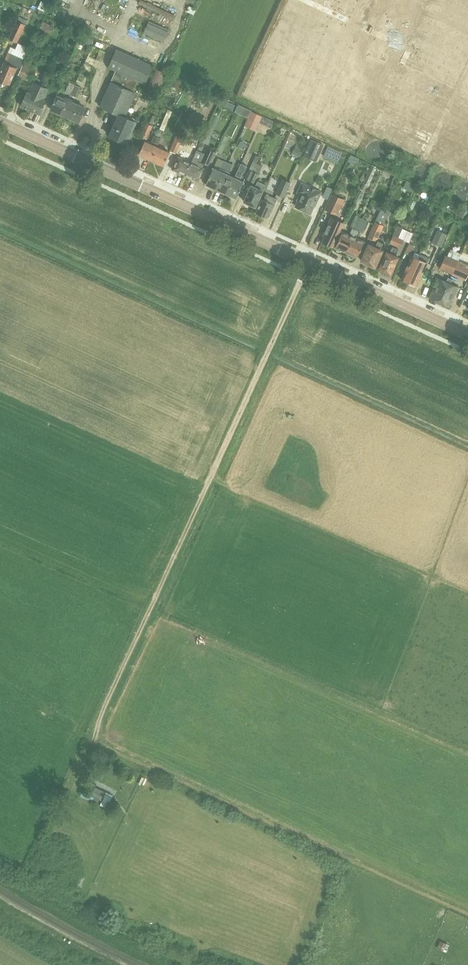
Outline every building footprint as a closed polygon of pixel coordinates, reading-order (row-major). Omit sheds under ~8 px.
[(163,8),(166,3),(161,0),(147,0),(163,8)] [(193,6),(190,13),(198,16),(200,10),(193,6)] [(18,42),(26,24),(17,20),(8,38),(18,42)] [(50,35),(54,26),(43,21),(39,30),(50,35)] [(164,41),(168,31),(148,22),(143,32),(164,41)] [(68,35),(77,39),(80,33),(70,29),(68,35)] [(101,106),(115,113),(125,117),(125,116),(136,92),(133,91),(138,80),(146,83),(154,65),(117,49),(109,67),(116,70),(110,82),(112,82),(101,106)] [(101,61),(105,52),(101,50),(96,59),(101,61)] [(7,63),(5,62),(0,72),(0,79),(10,83),(17,68),(19,69),(24,59),(11,53),(7,63)] [(23,64),(21,69),(18,76),(30,82),(36,69),(23,64)] [(158,94),(167,74),(154,67),(145,88),(158,94)] [(183,81),(170,75),(165,86),(177,93),(183,81)] [(39,91),(30,110),(40,114),(46,99),(44,98),(45,94),(51,97),(59,80),(54,78),(51,85),(48,84),(47,87),(45,87),(42,93),(39,91)] [(21,106),(30,110),(39,91),(42,93),(45,87),(33,82),(29,92),(28,92),(21,106)] [(71,94),(75,85),(70,82),(65,92),(71,94)] [(71,94),(75,96),(80,86),(75,85),(71,94)] [(214,94),(205,90),(202,96),(211,100),(214,94)] [(68,100),(57,95),(51,108),(62,114),(68,100)] [(220,105),(226,108),(228,102),(222,99),(220,105)] [(68,100),(62,114),(79,121),(86,108),(68,100)] [(250,110),(244,125),(255,130),(259,122),(261,116),(250,110)] [(125,117),(115,113),(112,120),(116,121),(110,135),(127,143),(136,121),(125,116),(125,117)] [(263,116),(260,122),(271,128),(274,121),(263,116)] [(146,122),(142,131),(140,137),(146,140),(152,125),(146,122)] [(222,153),(230,137),(224,134),(216,151),(222,153)] [(155,135),(151,144),(145,141),(139,154),(151,159),(157,146),(158,147),(162,138),(155,135)] [(170,150),(176,153),(176,151),(182,139),(176,136),(170,150)] [(324,148),(313,143),(307,157),(318,162),(324,148)] [(157,146),(151,159),(164,165),(170,152),(158,147),(157,146)] [(292,153),(300,157),(302,152),(298,150),(299,148),(295,147),(292,153)] [(334,160),(338,152),(327,147),(323,155),(334,160)] [(210,165),(216,152),(207,148),(201,160),(210,165)] [(186,153),(183,159),(177,156),(172,169),(185,174),(193,156),(186,153)] [(248,169),(244,178),(249,180),(257,162),(260,156),(255,154),(249,169),(248,169)] [(193,156),(185,174),(198,180),(203,168),(202,167),(204,163),(199,161),(199,159),(193,156)] [(219,171),(213,168),(206,183),(207,184),(207,185),(212,187),(213,186),(217,188),(228,162),(224,160),(219,171)] [(233,164),(228,162),(217,188),(221,190),(221,191),(225,193),(226,192),(227,193),(234,177),(228,175),(233,164)] [(257,162),(249,180),(254,182),(257,175),(258,173),(262,165),(257,162)] [(234,177),(227,193),(230,194),(231,195),(235,197),(236,197),(237,197),(244,182),(240,180),(243,173),(245,172),(248,166),(241,163),(235,177),(234,177)] [(377,166),(372,164),(361,188),(365,190),(377,166)] [(282,178),(276,193),(285,197),(291,181),(282,178)] [(262,191),(263,191),(266,185),(257,180),(255,186),(251,185),(244,201),(249,203),(249,205),(253,207),(255,205),(255,206),(262,191)] [(298,200),(296,206),(311,212),(314,204),(313,204),(314,202),(316,203),(321,191),(301,182),(297,192),(300,193),(297,200),(298,200)] [(332,193),(325,209),(337,215),(345,199),(332,193)] [(264,199),(262,198),(256,212),(261,214),(261,216),(264,218),(265,216),(267,217),(270,211),(272,212),(277,199),(266,194),(264,199)] [(374,221),(368,237),(377,241),(379,236),(384,225),(391,208),(383,205),(376,222),(374,221)] [(346,235),(342,232),(335,247),(336,247),(337,250),(340,251),(342,250),(346,252),(362,218),(355,215),(350,227),(352,228),(350,232),(351,234),(351,235),(347,233),(346,235)] [(333,246),(344,222),(331,216),(327,227),(326,227),(323,234),(325,235),(322,241),(323,242),(323,244),(327,245),(328,244),(333,246)] [(368,220),(362,218),(346,252),(351,254),(351,256),(354,258),(356,256),(357,257),(364,242),(359,240),(360,238),(356,237),(356,236),(359,235),(360,231),(362,232),(368,220)] [(398,225),(394,235),(390,243),(400,248),(404,239),(399,237),(403,227),(398,225)] [(441,247),(447,234),(437,229),(431,243),(441,247)] [(405,253),(410,255),(419,234),(414,232),(405,253)] [(378,241),(376,247),(369,244),(362,260),(375,266),(382,250),(385,243),(378,241)] [(390,245),(387,252),(379,268),(391,274),(398,257),(396,256),(399,249),(390,245)] [(450,249),(447,255),(446,254),(439,268),(452,274),(461,253),(450,249)] [(401,279),(410,283),(417,268),(414,267),(420,254),(415,252),(414,256),(411,255),(401,279)] [(452,274),(465,279),(467,272),(467,265),(467,264),(467,256),(461,253),(452,274)] [(417,268),(410,283),(417,286),(429,257),(421,254),(421,255),(420,254),(414,267),(417,268)] [(429,297),(439,302),(448,282),(438,278),(429,297)] [(448,282),(439,302),(449,306),(458,287),(448,282)] [(96,786),(92,794),(100,798),(104,790),(96,786)] [(334,929),(344,933),(349,921),(339,917),(334,929)]
